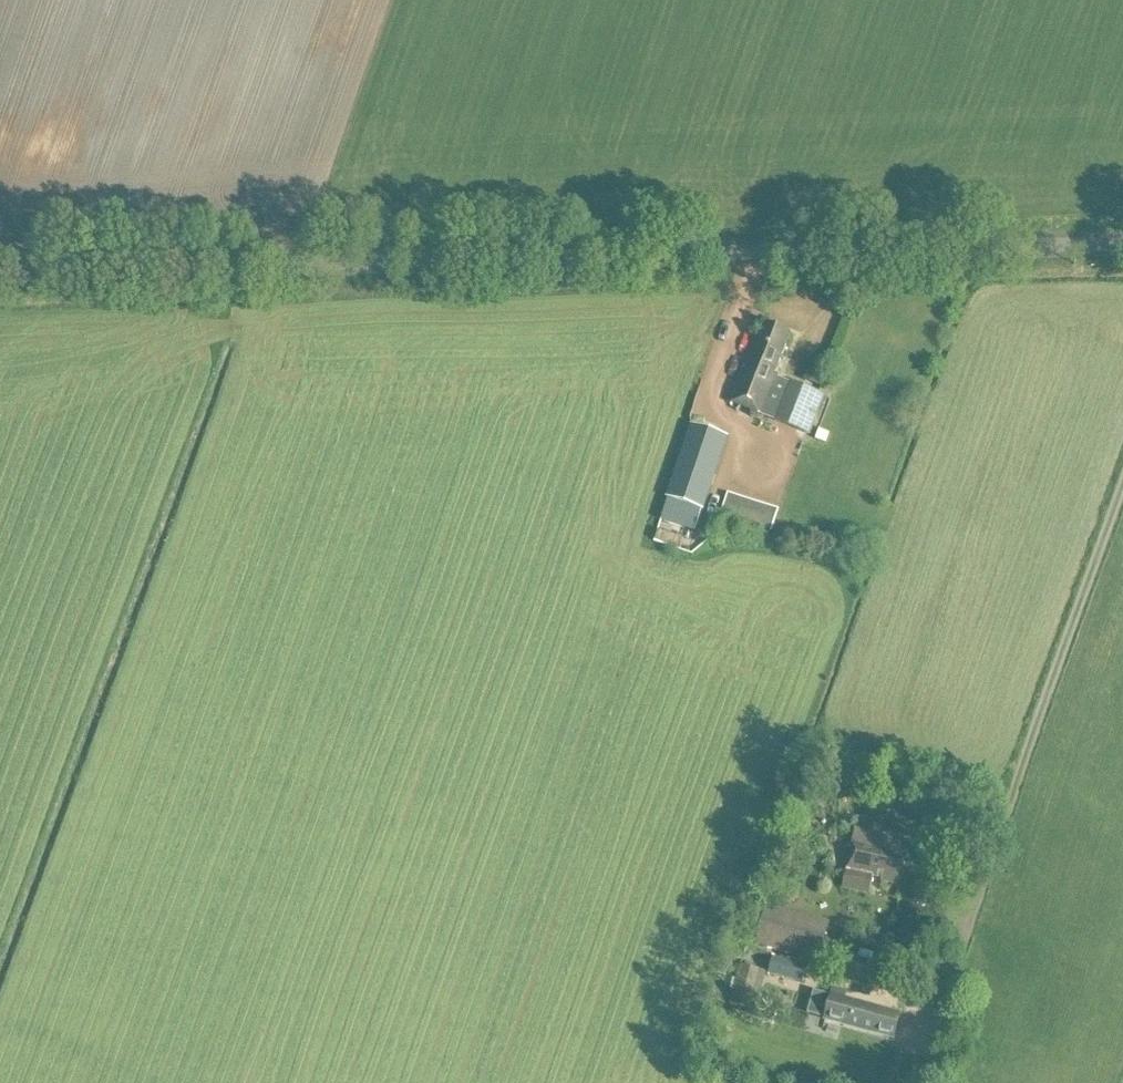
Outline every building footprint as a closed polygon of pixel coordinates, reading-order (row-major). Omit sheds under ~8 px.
[(730,404),(806,435),(822,396),(781,380),(782,377),(779,376),(793,336),(769,327),(763,342),(758,341),(749,364),(746,363),(730,404)] [(692,417),(670,489),(707,501),(729,429),(692,417)] [(772,532),(779,511),(729,494),(722,516),(772,532)] [(900,888),(907,860),(898,858),(900,845),(857,836),(845,890),(870,894),(873,883),(900,888)] [(819,964),(829,926),(764,909),(754,948),(819,964)] [(800,984),(805,968),(774,959),(768,976),(800,984)] [(757,1015),(768,975),(741,968),(730,1006),(757,1015)] [(826,1022),(894,1041),(900,1018),(846,1003),(848,992),(831,988),(829,995),(814,991),(808,1014),(827,1019),(826,1022)]
